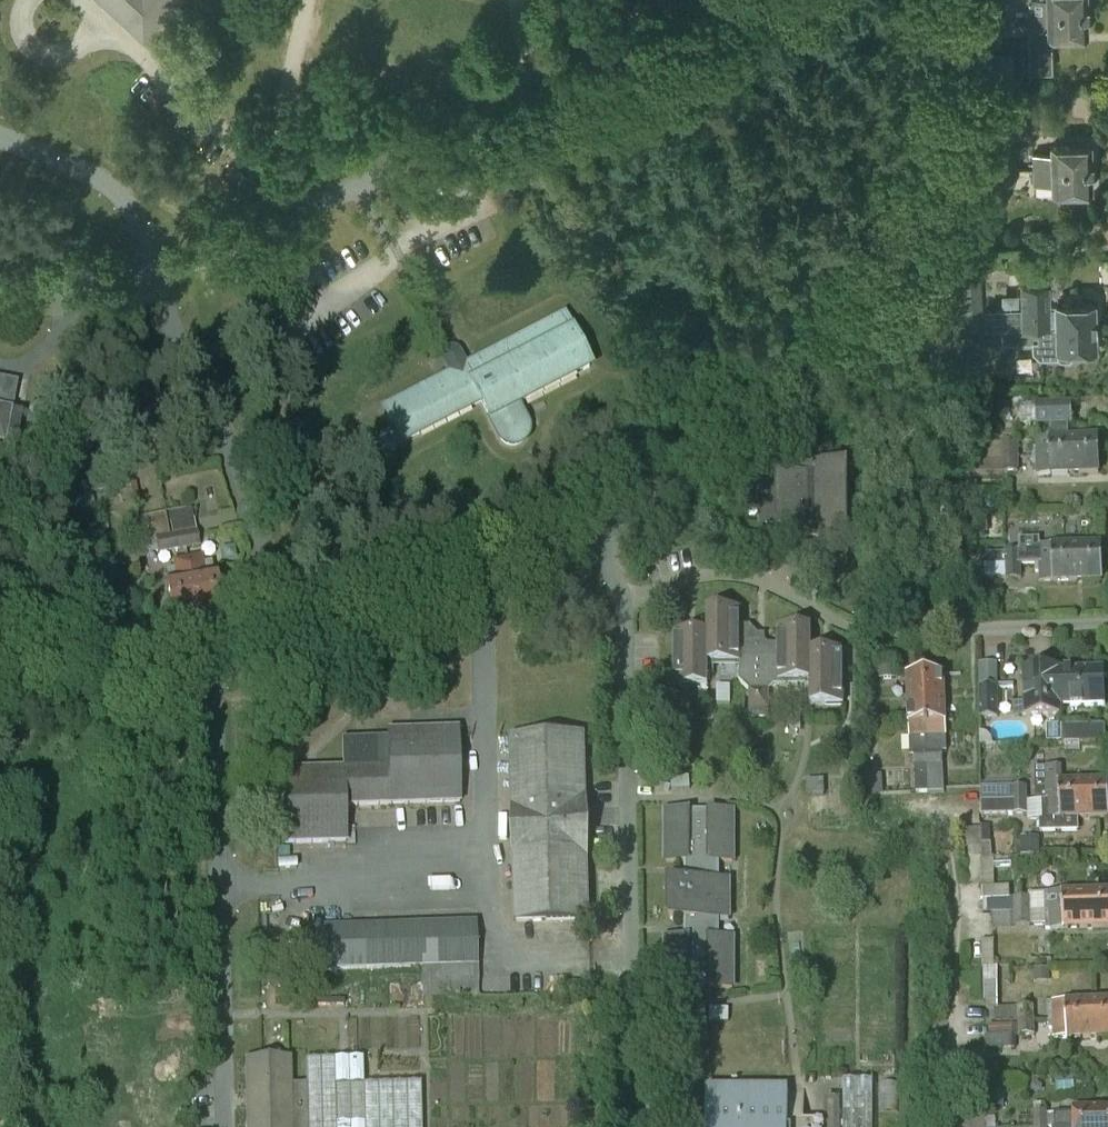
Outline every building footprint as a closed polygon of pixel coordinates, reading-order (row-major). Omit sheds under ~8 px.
[(74,14),(77,10),(66,0),(64,0),(62,3),(74,14)] [(144,39),(180,0),(101,0),(144,39)] [(979,15),(984,15),(985,15),(993,15),(1009,14),(1008,0),(978,0),(979,15)] [(1009,14),(1030,13),(1087,12),(1086,0),(1008,0),(1009,14)] [(1030,28),(1028,28),(1029,73),(1051,72),(1049,35),(1087,34),(1087,12),(1030,13),(1030,28)] [(1009,14),(993,15),(993,29),(995,29),(1009,28),(1009,14)] [(1012,73),(978,72),(972,72),(970,94),(974,94),(1011,94),(1012,73)] [(1033,154),(1033,169),(1090,167),(1090,145),(1051,146),(1051,153),(1033,154)] [(999,156),(999,170),(1014,169),(1013,155),(999,156)] [(1090,167),(1033,169),(1034,183),(1052,183),(1052,190),(1091,189),(1090,167)] [(1014,169),(999,170),(965,171),(965,185),(1014,183),(1014,169)] [(961,295),(978,295),(979,267),(962,267),(961,295)] [(1022,306),(985,307),(986,329),(988,329),(1002,329),(1050,327),(1095,325),(1094,303),(1049,304),(1048,286),(1021,287),(1022,306)] [(964,298),(961,298),(961,300),(961,311),(964,311),(982,311),(981,297),(964,298)] [(459,357),(447,364),(452,374),(385,409),(396,430),(390,433),(384,437),(379,441),(373,446),(369,452),(364,457),(361,462),(357,470),(368,475),(372,469),(375,465),(378,461),(382,457),(387,452),(392,448),(395,445),(402,441),(403,442),(481,401),(500,439),(502,441),(505,444),(509,445),(514,445),(517,445),(521,443),(524,439),(526,436),(526,434),(527,431),(526,427),(515,405),(588,368),(563,318),(465,368),(459,357)] [(1050,327),(1002,329),(1002,343),(1032,342),(1032,352),(1037,357),(1058,356),(1061,359),(1068,359),(1072,356),(1076,356),(1075,348),(1095,348),(1095,325),(1050,327)] [(17,383),(0,380),(0,444),(17,447),(23,414),(11,412),(17,383)] [(976,384),(964,384),(964,392),(976,392),(976,384)] [(1014,395),(993,395),(994,411),(1014,410),(1014,395)] [(1032,449),(1032,458),(1098,456),(1098,437),(1069,438),(1068,425),(1072,425),(1071,404),(1035,405),(1036,426),(1050,425),(1050,439),(1036,439),(1037,449),(1032,449)] [(1003,445),(1003,458),(1017,458),(1017,444),(1003,445)] [(831,445),(818,445),(818,463),(831,463),(831,445)] [(40,455),(22,451),(14,485),(32,489),(40,455)] [(1098,456),(1032,458),(1033,466),(1037,466),(1038,476),(1052,475),(1099,474),(1098,456)] [(1004,472),(1003,458),(974,459),(975,473),(1004,472)] [(1017,458),(1003,458),(1004,472),(1018,472),(1017,458)] [(762,525),(781,524),(781,531),(801,531),(801,542),(817,542),(817,543),(845,542),(845,468),(817,468),(816,469),(801,469),(801,480),(781,480),(781,486),(762,486),(762,525)] [(686,524),(702,541),(711,533),(694,516),(686,524)] [(197,532),(184,534),(186,549),(200,546),(197,532)] [(186,549),(184,534),(157,539),(159,554),(186,549)] [(1020,564),(1035,564),(1101,562),(1100,544),(1053,545),(1039,546),(1039,537),(1018,537),(1018,550),(1006,551),(1006,565),(1020,564)] [(202,557),(188,560),(198,616),(222,612),(215,575),(212,575),(210,565),(204,566),(202,557)] [(106,571),(116,569),(114,559),(104,561),(106,571)] [(198,616),(188,560),(173,562),(175,571),(168,572),(170,583),(167,583),(174,621),(198,616)] [(1035,564),(1020,564),(1020,569),(1035,569),(1036,573),(1040,573),(1040,582),(1054,582),(1101,581),(1101,562),(1035,564)] [(1020,569),(1020,564),(1006,565),(1006,579),(1020,578),(1020,569)] [(811,705),(843,706),(843,652),(811,652),(811,629),(778,629),(778,645),(768,645),(750,627),(740,627),(740,610),(707,610),(707,633),(675,633),(675,687),(709,686),(709,663),(740,663),(740,681),(750,690),(750,719),(770,719),(770,690),(779,681),(811,681),(811,705)] [(894,678),(894,663),(879,663),(880,678),(894,678)] [(1060,707),(1060,672),(1059,669),(1024,670),(1025,703),(1014,703),(1014,717),(1025,716),(1061,715),(1060,707)] [(1104,670),(1060,672),(1060,707),(1105,706),(1104,670)] [(944,675),(925,676),(930,788),(943,788),(942,766),(943,766),(942,752),(946,751),(945,723),(946,723),(944,675)] [(930,788),(925,676),(907,677),(909,724),(910,738),(911,757),(909,757),(909,766),(915,765),(915,767),(916,767),(917,793),(930,793),(930,788)] [(718,704),(731,704),(730,686),(717,686),(718,704)] [(997,718),(997,688),(980,688),(980,718),(997,718)] [(789,720),(802,720),(801,702),(788,702),(789,720)] [(1062,725),(1062,743),(1087,743),(1087,725),(1062,725)] [(344,769),(275,771),(277,843),(346,842),(346,826),(345,805),(459,802),(458,739),(458,731),(389,733),(389,741),(343,742),(344,769)] [(513,852),(515,921),(589,919),(585,736),(511,738),(512,807),(528,807),(529,852),(513,852)] [(1107,799),(1107,781),(1061,782),(1060,765),(1034,765),(1035,801),(1107,799)] [(690,789),(689,776),(672,777),(672,790),(690,789)] [(1026,786),(1011,786),(1011,791),(1012,802),(1026,802),(1026,786)] [(1012,802),(1011,791),(981,791),(981,804),(983,804),(990,804),(1012,803),(1012,802)] [(1035,801),(1012,803),(990,804),(983,804),(981,804),(981,817),(990,816),(1028,815),(1029,821),(1041,821),(1041,833),(1079,832),(1079,819),(1107,818),(1107,799),(1035,801)] [(685,937),(667,937),(667,988),(689,988),(689,986),(711,986),(711,988),(733,988),(733,937),(718,937),(718,919),(729,919),(729,880),(718,880),(718,861),(733,861),(733,811),(711,811),(711,813),(689,813),(689,811),(667,811),(667,861),(685,861),(685,880),(671,880),(671,919),(685,919),(685,937)] [(977,865),(991,864),(989,824),(974,825),(977,865)] [(1030,912),(1107,910),(1107,891),(1049,893),(1049,894),(1029,895),(1029,899),(1030,912)] [(1015,899),(982,902),(982,915),(992,914),(1015,913),(1015,899)] [(1015,899),(1015,913),(1030,912),(1029,899),(1015,899)] [(1030,912),(1030,926),(1050,926),(1050,930),(1107,928),(1107,910),(1030,912)] [(1030,912),(1015,913),(1016,927),(1030,926),(1030,912)] [(1015,913),(992,914),(993,928),(1016,927),(1015,913)] [(422,968),(423,994),(478,993),(476,923),(316,928),(317,971),(422,968)] [(982,940),(982,967),(983,967),(993,967),(993,939),(982,940)] [(993,967),(983,967),(983,980),(997,980),(997,967),(993,967)] [(1050,982),(1049,967),(1033,968),(1034,983),(1050,982)] [(1049,1021),(1107,1019),(1107,1000),(1067,1002),(1053,1003),(1053,1012),(1049,1013),(1049,1021)] [(1033,1008),(995,1009),(995,1023),(1033,1022),(1033,1008)] [(711,1022),(729,1022),(729,1009),(711,1009),(711,1022)] [(1049,1021),(1049,1030),(1054,1030),(1054,1040),(1107,1038),(1107,1019),(1049,1021)] [(1033,1022),(995,1023),(987,1024),(988,1037),(985,1037),(985,1050),(1011,1050),(1011,1036),(1020,1036),(1034,1036),(1033,1022)] [(248,1126),(308,1126),(306,1084),(291,1085),(291,1058),(246,1060),(248,1126)] [(308,1126),(422,1126),(421,1084),(364,1085),(364,1059),(306,1059),(306,1084),(308,1126)] [(844,1081),(844,1126),(873,1126),(874,1081),(844,1081)] [(825,1122),(804,1122),(805,1092),(707,1092),(707,1126),(825,1126),(825,1122)] [(1055,1115),(1055,1126),(1107,1126),(1107,1109),(1073,1109),(1074,1114),(1055,1115)] [(1035,1126),(1047,1126),(1046,1112),(1034,1112),(1035,1126)]
